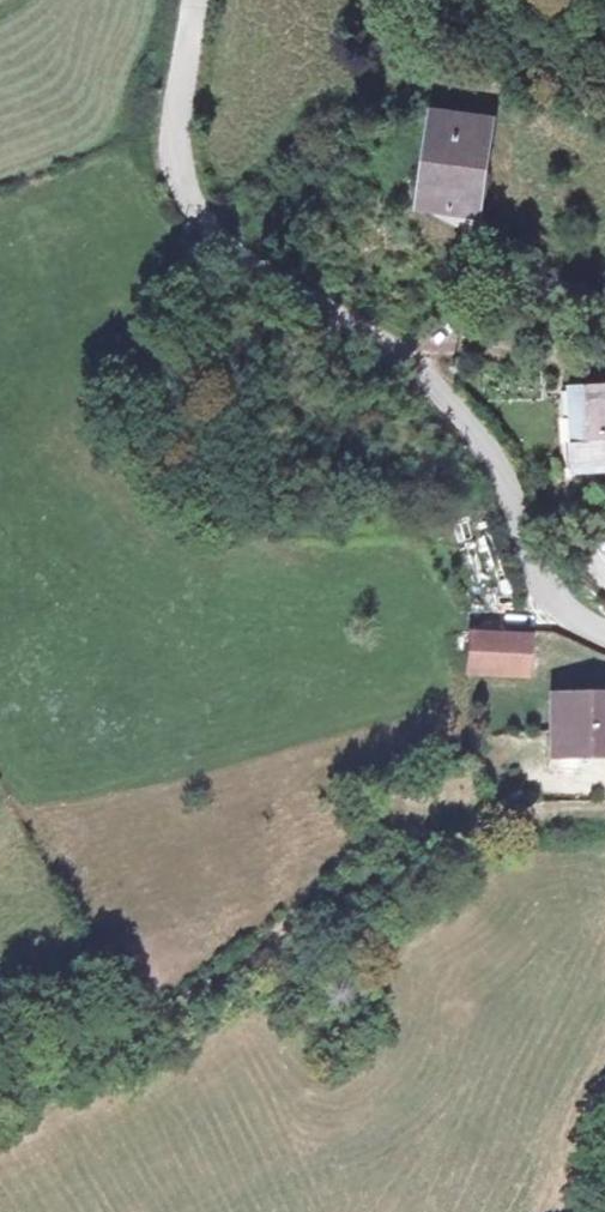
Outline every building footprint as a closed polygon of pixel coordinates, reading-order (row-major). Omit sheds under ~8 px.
[(461,221),(479,128),(426,119),(409,212),(461,221)] [(550,394),(562,477),(604,471),(604,385),(550,394)] [(492,666),(430,655),(425,687),(487,700),(492,666)] [(534,772),(558,774),(558,780),(604,783),(604,728),(538,724),(534,772)]
